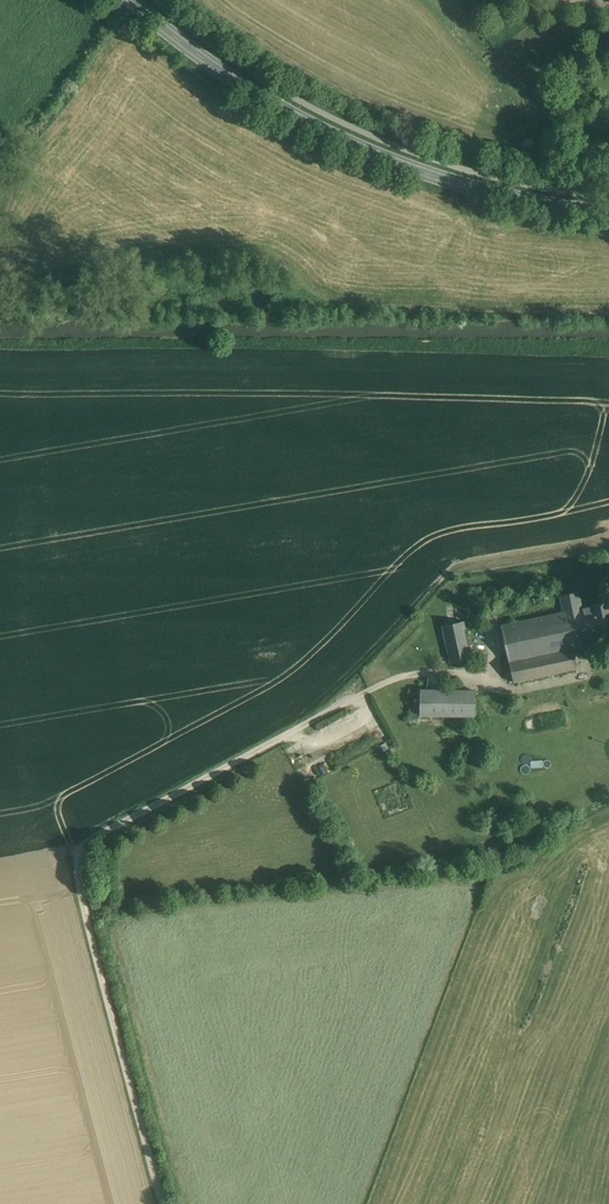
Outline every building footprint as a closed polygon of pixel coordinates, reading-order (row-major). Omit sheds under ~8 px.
[(565,612),(580,609),(577,593),(561,596),(565,612)] [(598,643),(608,641),(608,602),(590,606),(598,643)] [(598,643),(590,606),(580,609),(588,645),(598,643)] [(509,661),(571,649),(588,645),(580,609),(565,612),(501,625),(509,661)] [(464,622),(442,626),(450,664),(473,659),(466,629),(464,622)] [(571,649),(509,661),(513,682),(576,669),(571,649)] [(475,691),(420,691),(420,715),(475,716),(475,691)]
